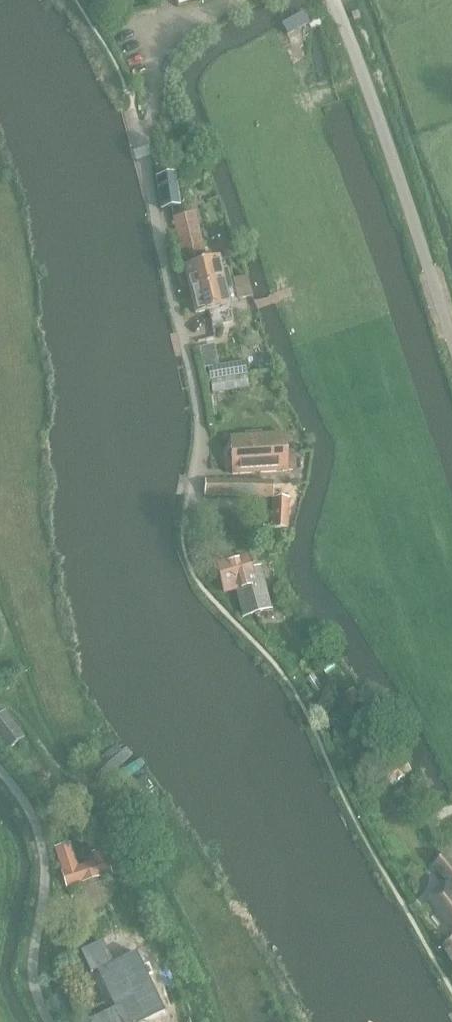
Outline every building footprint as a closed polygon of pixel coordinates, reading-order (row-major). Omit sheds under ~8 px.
[(159,210),(178,207),(173,176),(154,179),(159,210)] [(195,214),(173,219),(184,267),(183,267),(188,291),(231,281),(228,271),(223,272),(220,259),(206,262),(195,214)] [(231,281),(188,291),(194,316),(231,307),(230,301),(253,296),(248,277),(231,281)] [(244,363),(208,369),(210,383),(247,378),(244,363)] [(247,378),(210,383),(212,395),(248,389),(247,378)] [(286,473),(293,473),(296,470),(296,454),(293,451),(286,451),(285,437),(262,438),(261,433),(245,434),(246,438),(232,439),(233,475),(286,473)] [(272,496),(273,482),(205,481),(205,495),(272,496)] [(271,499),(270,529),(287,530),(289,500),(271,499)] [(237,518),(237,527),(246,528),(246,519),(237,518)] [(244,618),(270,611),(259,568),(250,571),(246,558),(217,567),(225,593),(236,590),(244,618)] [(354,690),(346,696),(354,707),(362,702),(354,690)] [(0,714),(0,740),(8,750),(24,739),(4,712),(0,714)] [(375,720),(366,725),(371,734),(380,729),(375,720)] [(405,759),(383,771),(390,784),(398,780),(399,781),(406,777),(406,776),(413,772),(405,759)] [(104,851),(92,854),(95,862),(106,859),(104,851)] [(447,856),(435,867),(451,886),(430,903),(451,933),(451,861),(447,856)] [(83,952),(95,973),(99,971),(119,1006),(93,1020),(94,1021),(142,1021),(170,1006),(138,948),(115,960),(104,940),(83,952)] [(443,947),(451,963),(451,942),(443,947)]
